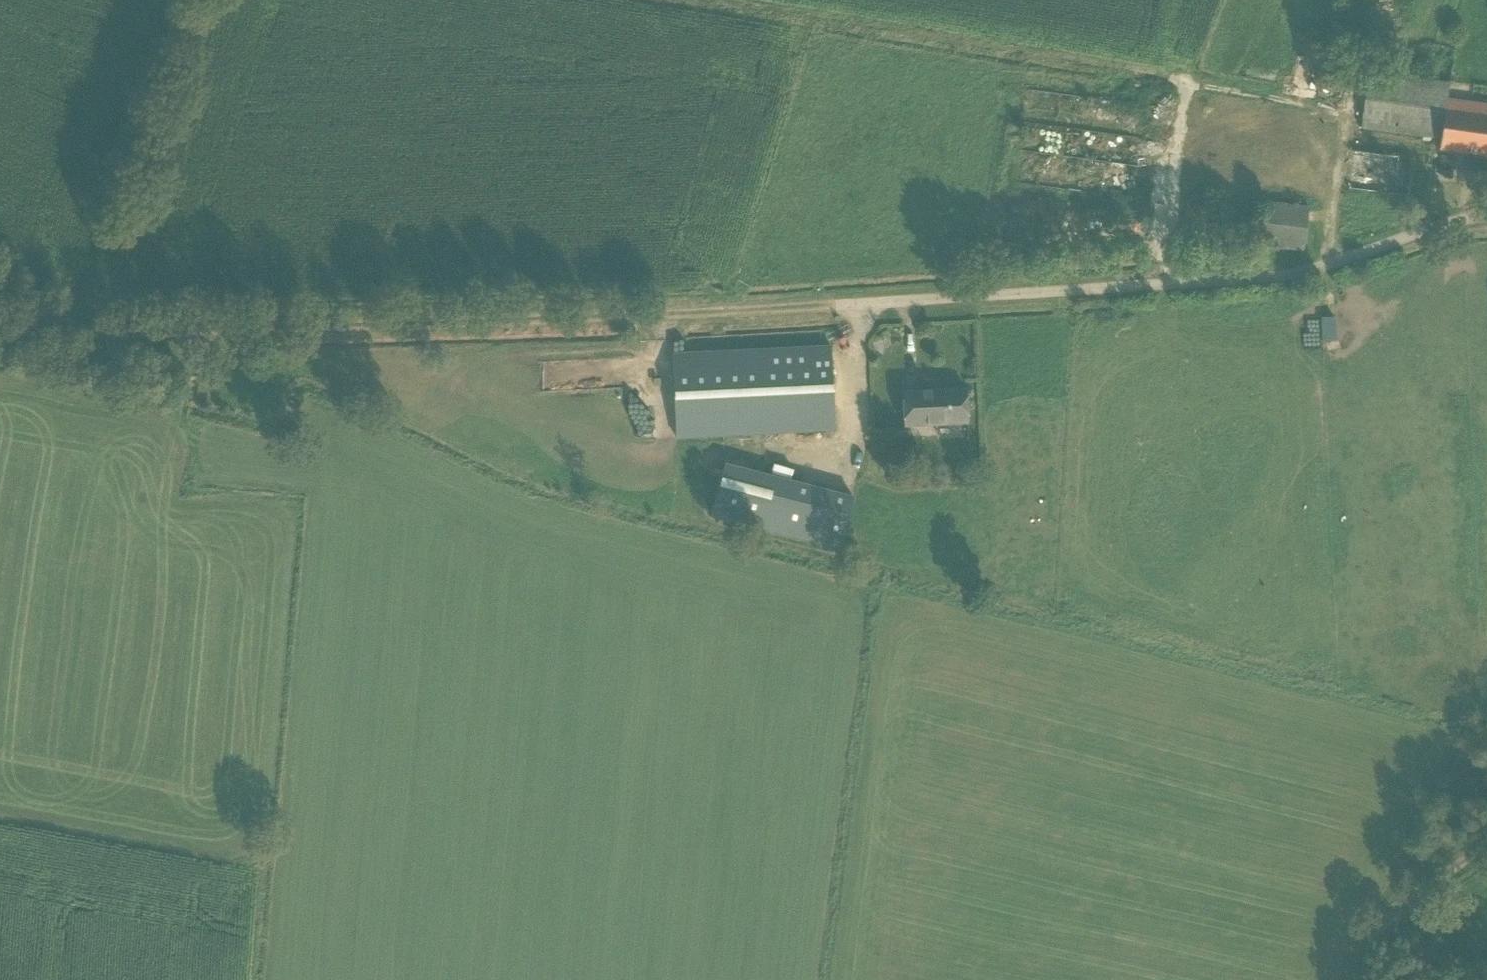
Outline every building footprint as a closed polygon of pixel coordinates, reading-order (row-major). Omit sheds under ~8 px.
[(1447,98),(1449,83),(1377,72),(1378,67),(1369,66),(1360,128),(1441,140),(1439,151),(1486,157),(1486,104),(1447,98)] [(1348,189),(1408,196),(1412,170),(1397,168),(1398,157),(1353,152),(1348,189)] [(1308,208),(1265,202),(1259,245),(1302,252),(1308,208)] [(672,355),(673,375),(676,439),(695,438),(695,444),(710,443),(710,437),(835,431),(831,347),(672,355)] [(903,392),(904,412),(905,427),(967,424),(966,389),(903,392)] [(840,550),(854,496),(725,463),(710,516),(840,550)]
